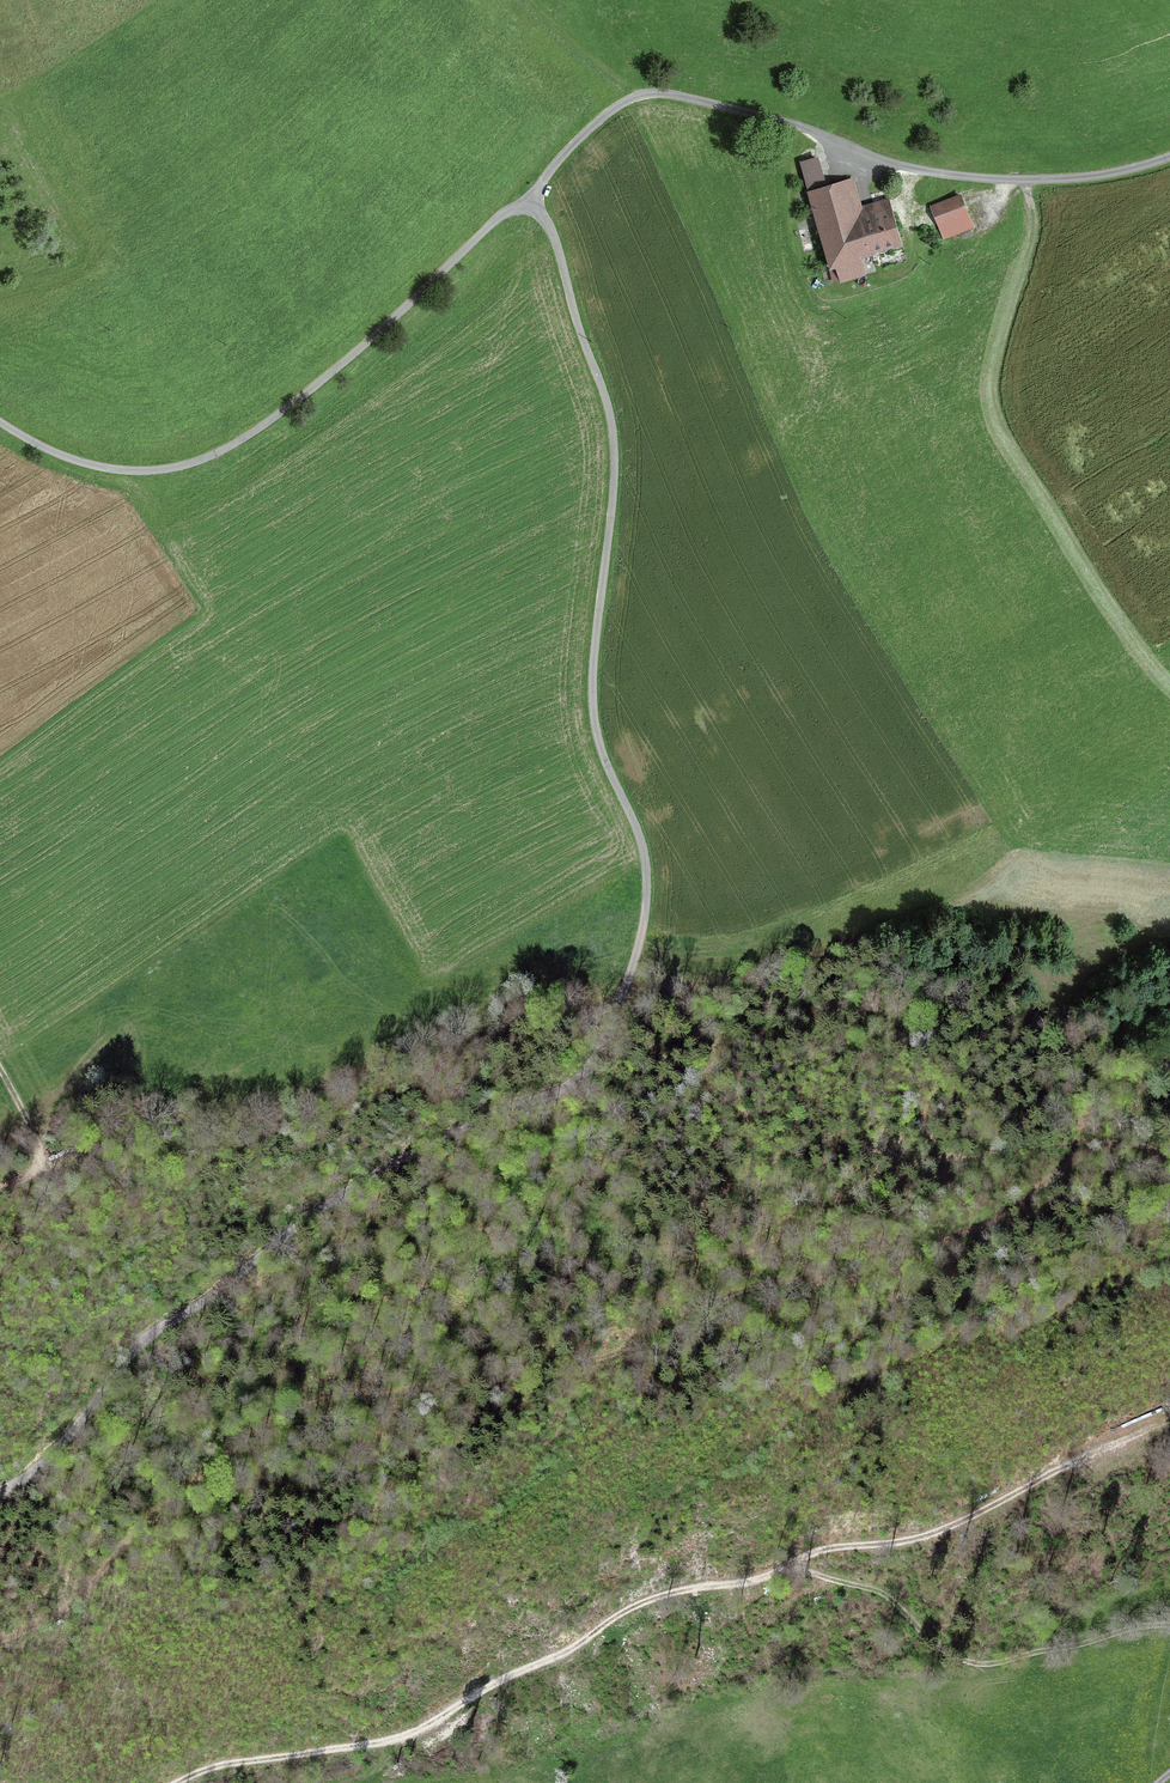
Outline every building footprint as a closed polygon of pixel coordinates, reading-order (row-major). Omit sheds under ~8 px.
[(814,158),(800,163),(805,177),(819,173),(814,158)] [(857,254),(900,241),(892,211),(890,211),(887,200),(860,208),(851,179),(809,191),(832,267),(830,268),(834,280),(840,279),(841,281),(863,274),(857,254)] [(971,227),(959,197),(931,208),(943,238),(971,227)]
